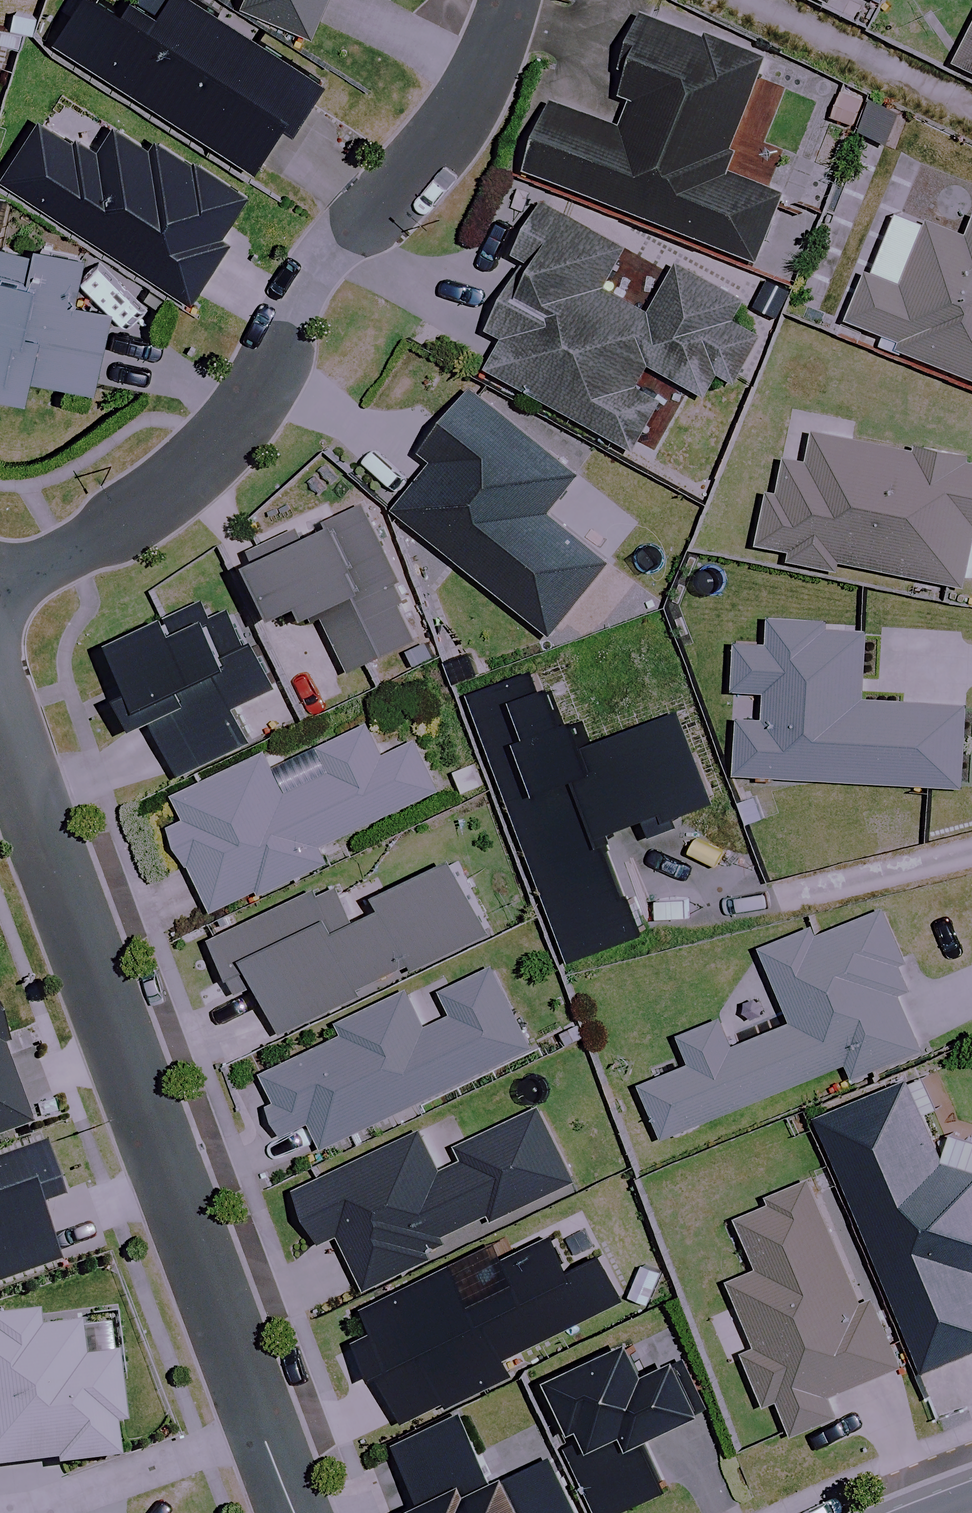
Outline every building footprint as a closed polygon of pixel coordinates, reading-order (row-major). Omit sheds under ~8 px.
[(204,0),(172,0),(160,19),(130,0),(86,0),(58,44),(259,172),(288,126),(296,131),(329,80),(204,0)] [(319,25),(329,0),(251,0),(319,25)] [(768,62),(648,16),(621,88),(641,96),(627,132),(558,105),(534,169),(760,256),(784,195),(725,173),(768,62)] [(959,62),(971,68),(971,37),(959,62)] [(195,300),(226,246),(214,239),(239,195),(156,146),(152,152),(59,97),(5,188),(195,300)] [(629,249),(540,199),(510,251),(532,263),(493,331),(504,337),(488,367),(637,451),(664,403),(638,388),(651,364),(709,397),(722,374),(738,384),(765,337),(735,321),(747,300),(682,264),(653,315),(607,289),(629,249)] [(971,242),(933,226),(908,290),(874,277),(857,320),(902,337),(897,350),(971,380),(971,239),(971,242)] [(4,368),(0,388),(36,395),(39,379),(96,390),(111,312),(81,306),(89,265),(3,248),(0,262),(0,368),(4,368)] [(580,477),(476,394),(428,455),(440,465),(403,510),(557,633),(611,565),(549,515),(580,477)] [(818,466),(784,459),(766,550),(970,588),(971,579),(971,464),(824,436),(818,466)] [(287,607),(312,596),(318,609),(327,604),(355,665),(421,636),(396,578),(405,574),(370,498),(260,547),(287,607)] [(161,713),(188,768),(255,736),(238,701),(281,681),(259,636),(249,640),(232,605),(215,613),(207,597),(175,612),(173,609),(122,634),(146,682),(131,689),(146,720),(161,713)] [(776,626),(775,646),(745,644),(737,775),(967,789),(971,709),(868,702),(872,632),(776,626)] [(539,667),(474,692),(575,958),(651,930),(637,892),(630,895),(607,837),(653,819),(658,830),(683,821),(679,810),(718,795),(684,707),(595,740),(584,710),(575,713),(561,677),(545,683),(539,667)] [(382,755),(369,724),(276,766),(269,750),(179,790),(191,817),(176,823),(217,912),(330,861),(322,844),(440,790),(417,739),(382,755)] [(326,893),(322,884),(218,934),(244,989),(263,979),(287,1029),(494,929),(458,855),(384,890),(390,904),(359,919),(343,884),(326,893)] [(917,992),(884,908),(768,954),(796,1026),(739,1048),(728,1022),(674,1043),(685,1071),(648,1086),(669,1136),(850,1065),(856,1080),(922,1054),(900,999),(917,992)] [(532,1050),(494,969),(451,989),(446,976),(408,994),(338,1027),(344,1040),(265,1077),(292,1134),(315,1123),(326,1146),(532,1050)] [(26,1129),(0,1051),(0,1138),(26,1129)] [(944,1168),(911,1086),(828,1120),(930,1376),(971,1359),(971,1144),(953,1140),(944,1168)] [(573,1178),(540,1112),(468,1148),(453,1118),(421,1134),(301,1195),(324,1241),(342,1231),(368,1283),(573,1178)] [(38,1147),(0,1160),(0,1278),(52,1261),(36,1212),(57,1205),(38,1147)] [(895,1369),(809,1183),(741,1214),(764,1264),(732,1279),(765,1349),(754,1354),(793,1439),(837,1419),(829,1400),(895,1369)] [(397,1388),(411,1417),(508,1371),(505,1364),(626,1307),(602,1255),(572,1269),(557,1237),(504,1261),(499,1250),(352,1319),(387,1393),(397,1388)] [(114,1450),(111,1421),(118,1420),(108,1322),(36,1330),(34,1315),(0,1319),(0,1462),(54,1457),(54,1464),(115,1458),(114,1450)] [(636,1345),(562,1377),(590,1444),(578,1449),(605,1512),(633,1512),(670,1497),(647,1444),(707,1418),(683,1363),(650,1377),(636,1345)] [(561,1456),(477,1498),(470,1484),(415,1512),(590,1512),(561,1456)]
